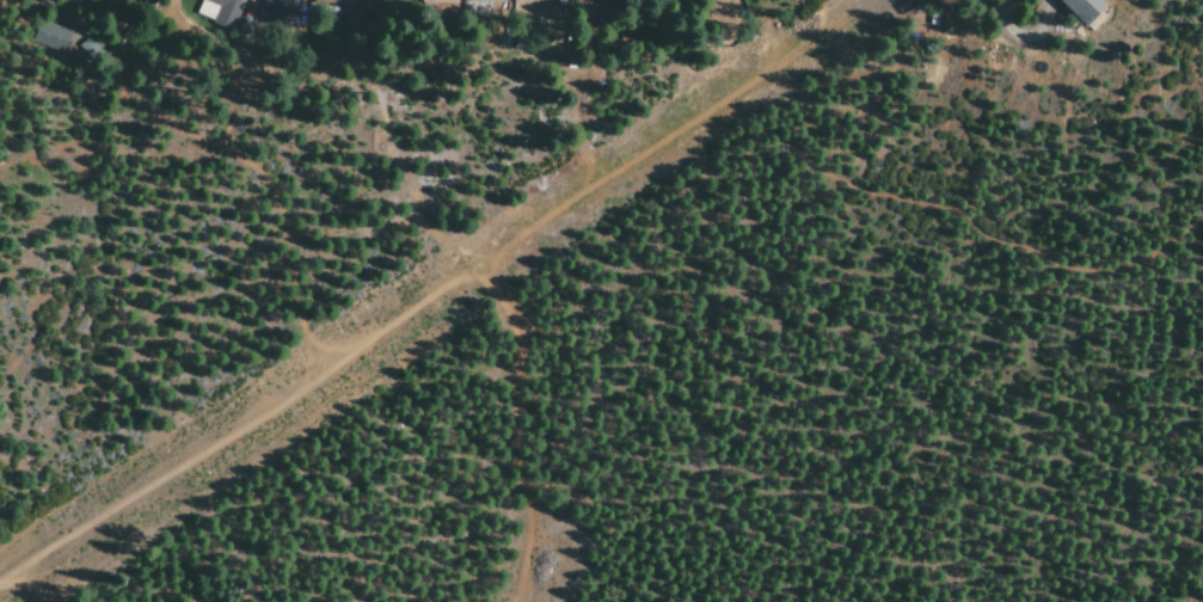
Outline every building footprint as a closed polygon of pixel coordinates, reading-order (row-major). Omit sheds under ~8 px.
[(195,17),(236,29),(245,0),(200,0),(195,17)] [(264,12),(302,12),(302,0),(264,0),(264,12)] [(458,2),(458,0),(420,0),(420,8),(435,8),(435,2),(458,2)] [(1059,1),(1088,28),(1108,6),(1101,0),(1060,0),(1059,1)] [(65,53),(71,33),(38,23),(32,43),(65,53)]
